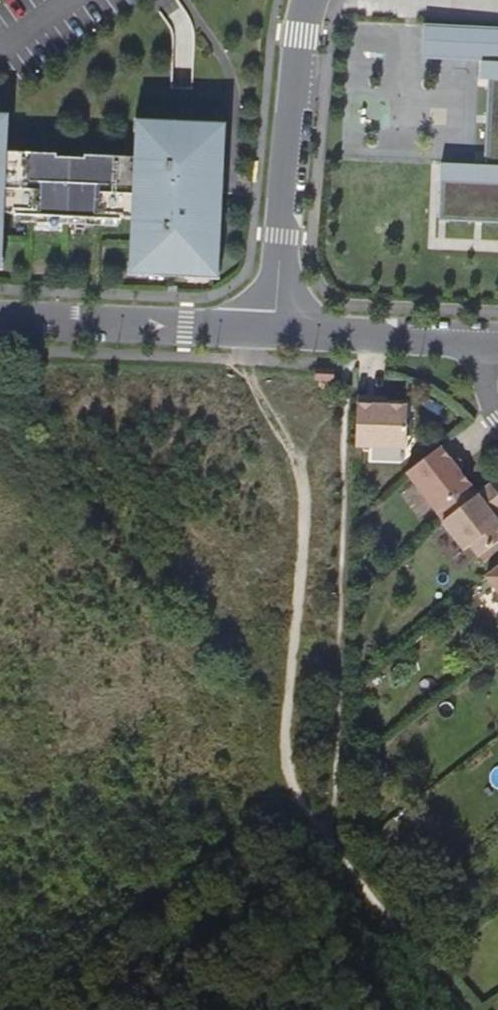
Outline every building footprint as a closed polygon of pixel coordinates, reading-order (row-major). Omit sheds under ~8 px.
[(423,27),(421,61),(483,63),(481,78),(491,79),(488,169),(440,166),(439,223),(497,226),(497,29),(423,27)] [(0,114),(0,222),(0,216),(127,221),(124,278),(218,282),(225,121),(133,117),(131,158),(2,152),(4,114),(0,114)] [(333,372),(314,372),(314,383),(332,383),(333,372)] [(372,401),(356,400),(355,447),(406,448),(406,409),(385,408),(372,408),(372,401)] [(455,457),(445,444),(405,474),(443,523),(476,496),(457,471),(449,461),(455,457)] [(462,467),(455,457),(449,461),(457,471),(462,467)] [(441,524),(465,551),(471,546),(481,557),(497,544),(497,524),(497,523),(493,517),(497,514),(497,497),(489,486),(476,496),(443,523),(441,524)] [(485,579),(497,596),(497,569),(485,579)]
